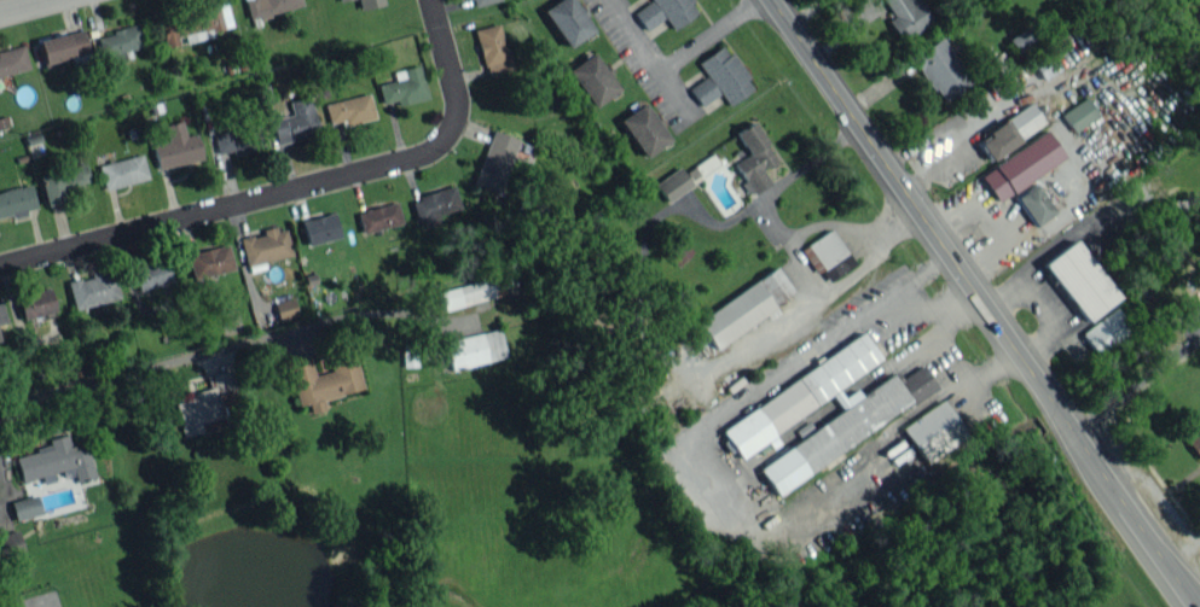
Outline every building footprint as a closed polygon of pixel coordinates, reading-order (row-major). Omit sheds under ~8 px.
[(301,7),(300,0),(244,0),(248,18),(301,7)] [(382,0),(357,0),(359,10),(383,4),(382,0)] [(593,30),(572,0),(556,0),(542,10),(567,47),(593,30)] [(633,12),(645,29),(664,17),(672,29),(696,12),(690,3),(691,1),(690,0),(650,0),(633,12)] [(919,0),(883,0),(892,15),(887,18),(900,41),(932,23),(919,0)] [(231,25),(226,3),(158,19),(165,47),(182,43),(214,36),(212,30),(231,25)] [(511,69),(499,22),(474,29),(485,75),(511,69)] [(1016,52),(1037,38),(1027,24),(1007,39),(1016,52)] [(96,33),(101,63),(130,58),(129,49),(142,47),(139,26),(96,33)] [(44,68),(57,64),(57,62),(87,53),(81,29),(37,41),(44,68)] [(972,81),(941,36),(911,57),(941,102),(972,81)] [(697,61),(727,105),(753,88),(724,44),(697,61)] [(23,46),(0,52),(0,75),(29,68),(23,46)] [(1032,63),(1043,80),(1060,68),(1049,51),(1032,63)] [(593,107),(618,89),(592,52),(566,70),(593,107)] [(1001,74),(1011,68),(1001,52),(991,58),(1001,74)] [(396,105),(427,98),(420,65),(393,70),(395,80),(378,83),(382,103),(395,100),(396,105)] [(688,87),(699,106),(717,95),(706,76),(688,87)] [(344,119),(345,125),(375,117),(369,92),(324,104),(329,123),(344,119)] [(276,144),(318,134),(309,96),(289,101),(292,114),(271,119),(276,144)] [(1061,113),(1073,132),(1098,115),(1085,96),(1061,113)] [(644,157),(669,139),(643,102),(618,120),(644,157)] [(1044,125),(1033,105),(975,137),(987,158),(1044,125)] [(196,133),(185,135),(182,121),(164,124),(167,140),(152,144),(157,167),(201,159),(196,133)] [(770,182),(762,168),(776,159),(752,121),(734,132),(748,154),(733,163),(744,180),(735,186),(743,198),(770,182)] [(217,153),(231,149),(233,156),(263,147),(255,123),(212,136),(217,153)] [(501,191),(515,137),(489,130),(474,184),(501,191)] [(997,201),(1063,157),(1046,130),(979,175),(997,201)] [(147,179),(142,154),(98,164),(103,188),(147,179)] [(719,164),(712,154),(684,172),(691,182),(719,164)] [(83,194),(80,182),(89,180),(85,164),(38,176),(45,203),(83,194)] [(666,202),(692,185),(680,167),(654,183),(666,202)] [(1033,227),(1054,211),(1034,182),(1012,198),(1033,227)] [(12,214),(12,215),(37,210),(31,184),(0,191),(0,217),(12,214)] [(420,228),(439,222),(437,214),(459,208),(453,185),(411,198),(420,228)] [(357,209),(360,231),(401,225),(397,203),(357,209)] [(307,245),(339,237),(333,212),(300,220),(307,245)] [(284,226),(262,231),(262,232),(239,238),(246,265),(290,255),(284,226)] [(854,263),(829,229),(800,249),(813,268),(817,265),(828,281),(854,263)] [(677,268),(693,250),(674,233),(658,251),(677,268)] [(1084,321),(1117,297),(1074,239),(1042,263),(1084,321)] [(233,268),(227,243),(186,254),(193,278),(233,268)] [(132,268),(138,291),(170,282),(164,259),(132,268)] [(695,320),(714,349),(775,309),(772,304),(792,291),(777,267),(695,320)] [(66,282),(73,309),(119,297),(111,268),(90,274),(90,276),(66,282)] [(494,297),(489,278),(439,291),(444,310),(494,297)] [(16,296),(22,319),(55,311),(49,287),(16,296)] [(278,320),(298,315),(293,297),(273,302),(278,320)] [(1098,355),(1131,328),(1114,306),(1081,333),(1098,355)] [(444,340),(450,369),(506,357),(500,328),(444,340)] [(719,426),(739,458),(771,439),(768,435),(832,395),(843,412),(758,466),(774,491),(911,405),(892,374),(860,394),(856,389),(843,397),(837,387),(880,359),(864,335),(719,426)] [(362,389),(355,356),(329,362),(331,371),(314,375),(309,356),(287,361),(297,405),(307,402),(310,413),(324,409),(321,398),(362,389)] [(914,403),(937,385),(920,364),(898,382),(914,403)] [(214,395),(235,392),(232,370),(211,373),(214,395)] [(175,403),(183,435),(201,431),(199,422),(221,416),(213,386),(193,392),(195,398),(175,403)] [(901,427),(925,463),(966,435),(941,399),(901,427)] [(1185,439),(1199,460),(1199,459),(1199,429),(1185,439)] [(94,477),(86,446),(69,450),(66,434),(47,438),(49,447),(15,455),(20,480),(72,468),(75,482),(94,477)] [(10,500),(14,520),(41,514),(36,494),(10,500)] [(17,529),(0,534),(0,562),(25,554),(17,529)]
